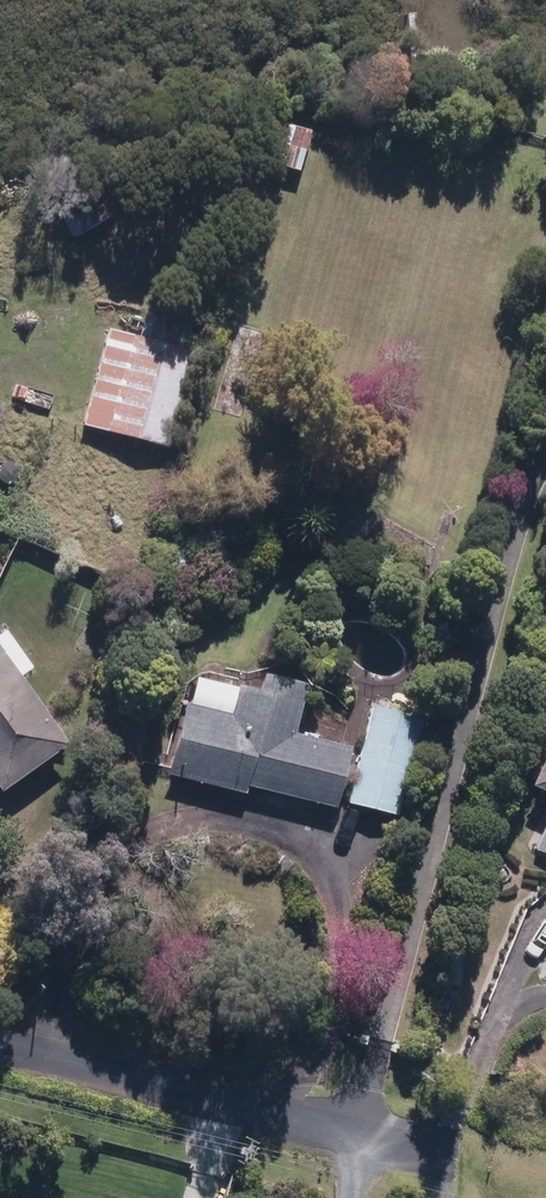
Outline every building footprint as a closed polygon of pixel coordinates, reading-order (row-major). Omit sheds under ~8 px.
[(312,131),(273,121),(262,163),(302,173),(312,131)] [(77,241),(122,213),(111,195),(66,224),(77,241)] [(169,449),(201,319),(149,309),(141,341),(101,332),(78,427),(169,449)] [(1,794),(67,747),(19,680),(35,668),(7,629),(0,634),(0,792),(1,794)] [(169,776),(238,791),(235,804),(260,810),(258,818),(278,822),(283,799),(334,810),(347,748),(301,738),(312,684),(263,674),(260,685),(190,674),(169,776)] [(427,710),(375,698),(349,807),(401,820),(427,710)] [(529,782),(545,790),(545,747),(529,782)]
